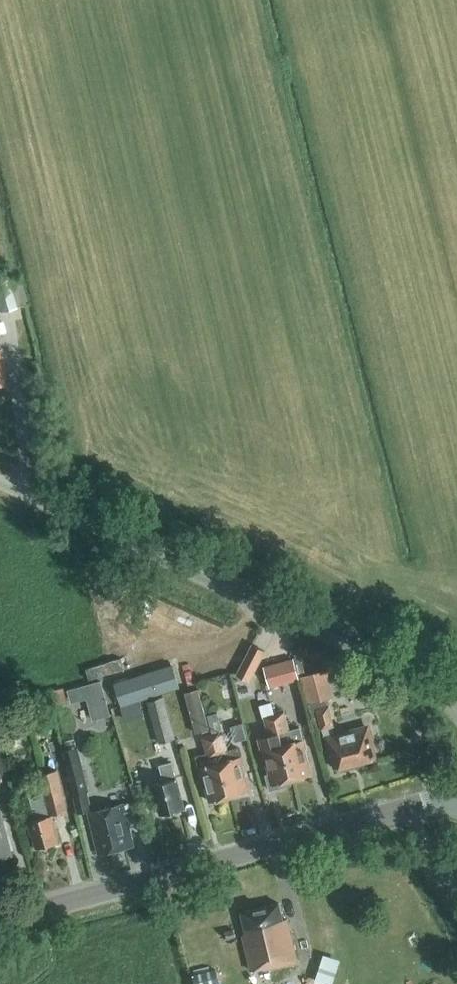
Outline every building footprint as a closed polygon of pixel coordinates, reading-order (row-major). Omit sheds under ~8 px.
[(17,307),(8,278),(0,281),(0,312),(17,307)] [(104,600),(119,597),(116,576),(101,579),(104,600)] [(250,682),(266,651),(251,644),(236,675),(250,682)] [(88,681),(125,669),(121,656),(85,668),(88,681)] [(269,688),(299,679),(294,658),(263,666),(269,688)] [(122,707),(180,688),(172,663),(114,682),(122,707)] [(308,704),(332,698),(324,671),(301,677),(308,704)] [(100,682),(84,686),(78,688),(81,700),(87,698),(93,720),(109,716),(100,682)] [(67,701),(64,689),(49,693),(52,705),(67,701)] [(195,734),(209,730),(198,689),(184,693),(195,734)] [(146,701),(149,709),(159,743),(176,738),(165,696),(146,701)] [(138,712),(149,709),(146,701),(136,705),(138,712)] [(292,780),(274,714),(271,702),(260,705),(269,736),(258,739),(263,760),(265,759),(269,772),(264,774),(269,789),(290,783),(289,781),(292,780)] [(334,734),(332,726),(334,726),(329,706),(317,709),(322,729),(323,729),(325,736),(324,737),(326,746),(329,745),(335,768),(376,757),(368,727),(363,729),(362,726),(334,734)] [(206,715),(212,735),(223,731),(217,712),(206,715)] [(274,714),(292,780),(311,775),(304,749),(306,748),(304,739),(303,739),(300,727),(289,730),(284,712),(274,714)] [(231,727),(235,742),(246,739),(242,724),(231,727)] [(219,759),(229,797),(248,792),(242,766),(244,765),(242,756),(243,756),(239,746),(228,750),(223,731),(212,735),(219,759)] [(210,802),(229,797),(219,759),(212,735),(201,738),(206,753),(195,756),(201,777),(203,776),(210,802)] [(80,760),(66,764),(74,795),(87,792),(88,791),(80,760)] [(184,809),(176,778),(172,762),(159,766),(164,782),(150,785),(153,798),(156,797),(160,815),(184,809)] [(58,843),(51,815),(67,811),(57,770),(40,774),(45,792),(30,796),(35,820),(27,822),(30,835),(33,834),(36,848),(58,843)] [(98,854),(133,846),(122,804),(88,813),(98,854)] [(0,815),(0,858),(11,855),(0,815)] [(242,935),(251,973),(298,962),(288,919),(283,920),(279,903),(241,912),(246,934),(242,935)] [(315,979),(331,983),(332,983),(341,957),(323,951),(315,979)] [(219,983),(215,968),(191,974),(194,983),(218,983),(219,983)]
